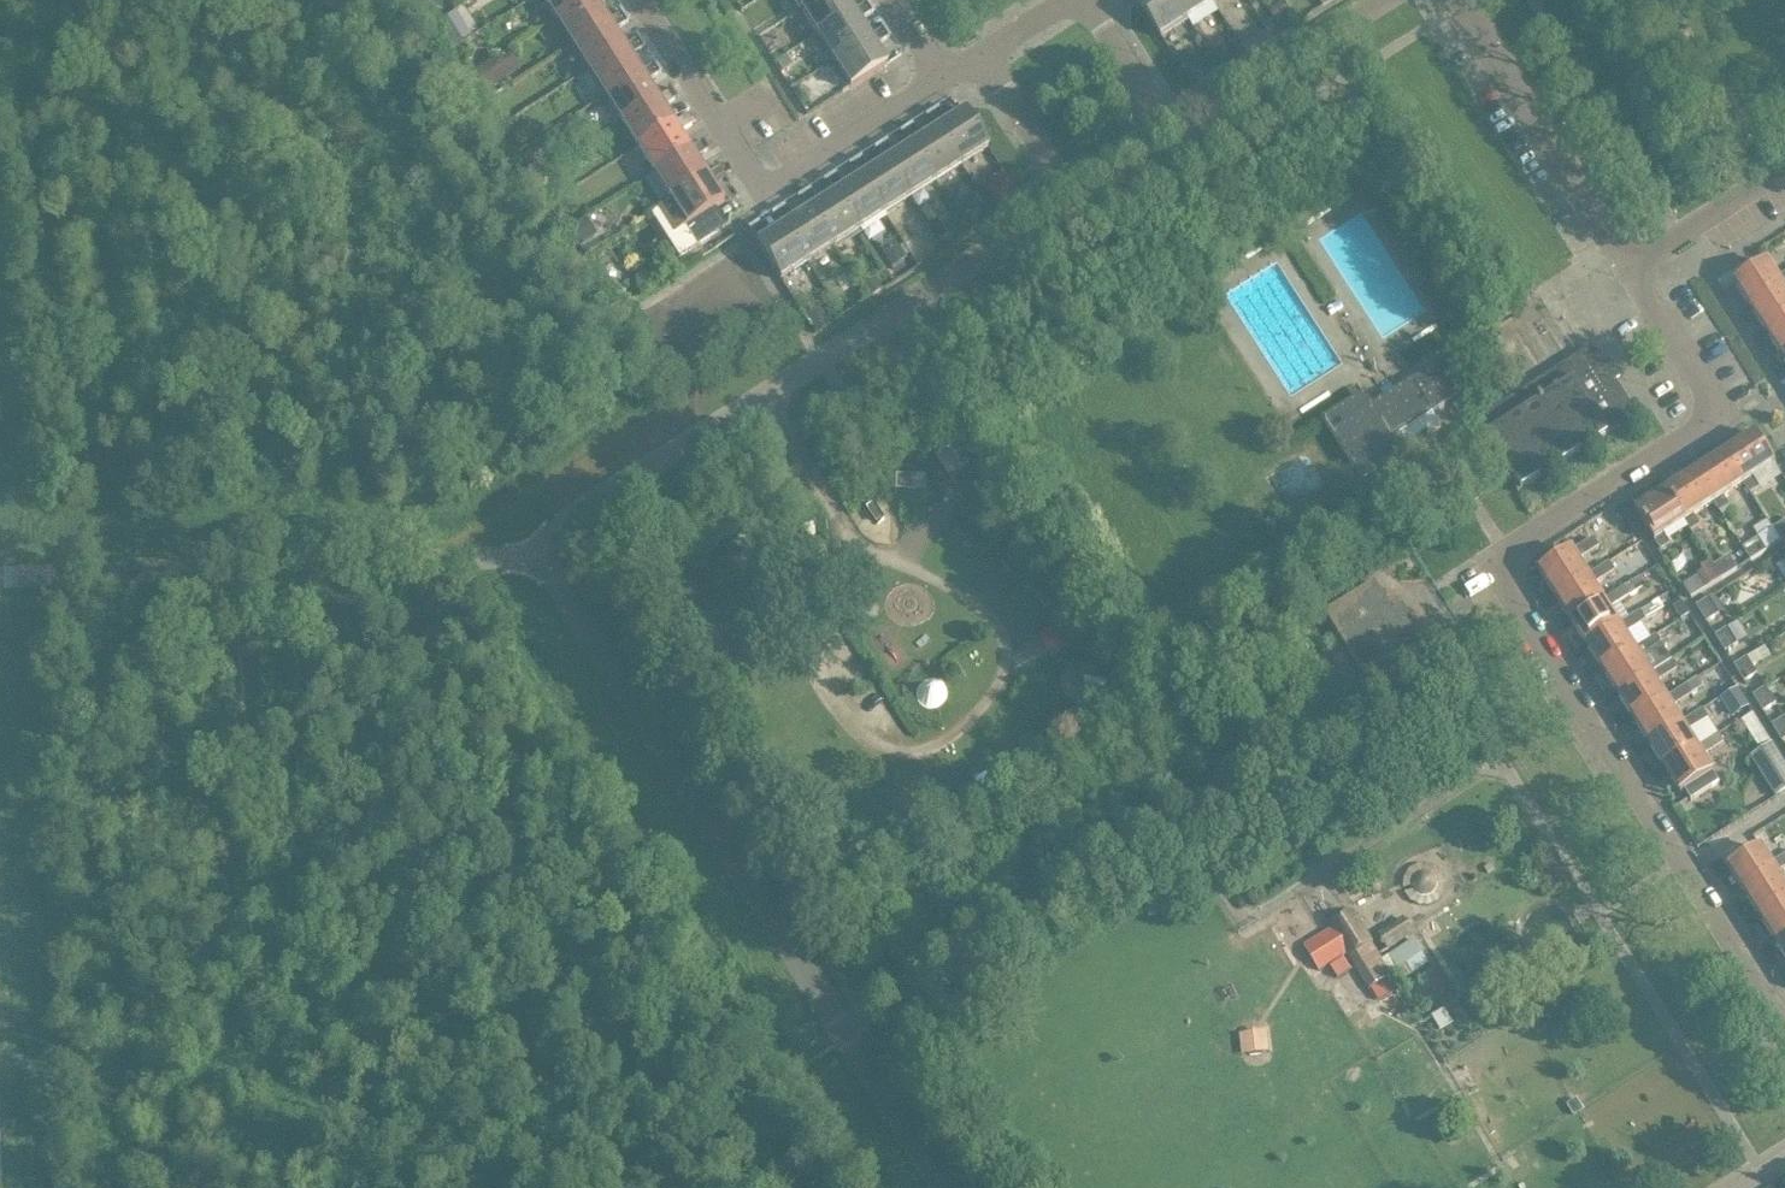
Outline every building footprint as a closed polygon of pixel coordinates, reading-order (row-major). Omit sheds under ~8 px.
[(551,21),(584,0),(538,0),(551,21)] [(604,23),(594,6),(602,0),(584,0),(551,21),(568,46),(605,23),(604,23)] [(797,11),(814,0),(790,0),(797,11)] [(797,11),(813,36),(849,13),(841,0),(814,0),(797,11)] [(1135,0),(1159,38),(1186,21),(1172,0),(1135,0)] [(1186,21),(1211,5),(1208,0),(1172,0),(1186,21)] [(1281,1),(1266,11),(1273,22),(1288,12),(1281,1)] [(849,13),(813,36),(829,62),(866,39),(866,38),(855,22),(869,13),(863,4),(849,13)] [(621,48),(610,31),(624,22),(619,14),(604,23),(605,23),(568,46),(584,72),(621,48)] [(773,18),(757,28),(766,42),(782,32),(773,18)] [(457,20),(438,32),(448,49),(467,37),(457,20)] [(866,39),(829,62),(846,88),(884,64),(872,46),(885,38),(880,29),(866,38),(866,39)] [(1264,30),(1251,38),(1257,48),(1270,40),(1264,30)] [(637,74),(626,57),(640,48),(635,39),(621,48),(584,72),(600,97),(637,74)] [(1235,41),(1224,48),(1233,63),(1244,56),(1238,46),(1235,41)] [(797,97),(828,79),(815,57),(784,75),(797,97)] [(465,77),(476,95),(503,77),(492,60),(465,77)] [(637,74),(600,97),(617,123),(653,100),(653,99),(642,82),(657,73),(651,65),(637,74)] [(670,125),(659,108),(673,99),(667,90),(653,99),(653,100),(617,123),(633,148),(670,125)] [(935,129),(958,165),(984,149),(961,111),(943,122),(934,109),(926,115),(935,129)] [(686,151),(686,150),(675,134),(689,125),(684,116),(670,125),(633,148),(649,174),(686,151)] [(909,145),(932,182),(958,165),(935,129),(918,140),(909,125),(900,131),(909,145)] [(521,126),(506,135),(515,148),(529,139),(521,126)] [(666,200),(702,176),(691,159),(705,150),(700,141),(686,150),(686,151),(649,174),(666,200)] [(884,161),(907,198),(932,182),(909,145),(892,156),(883,142),(874,147),(883,161),(884,161)] [(858,177),(881,214),(907,198),(884,161),(883,161),(866,172),(857,158),(849,163),(858,178),(858,177)] [(702,176),(666,200),(656,206),(673,233),(683,226),(690,239),(717,221),(709,209),(719,203),(708,185),(722,176),(716,167),(702,176)] [(841,188),(832,174),(823,180),(832,194),(855,230),(881,214),(858,177),(858,178),(841,188)] [(1004,176),(982,190),(996,213),(1018,199),(1004,176)] [(806,210),(830,246),(855,230),(832,194),(815,204),(806,190),(797,196),(806,210)] [(973,193),(963,200),(969,210),(980,204),(973,193)] [(838,260),(830,246),(806,210),(789,221),(780,207),(772,212),(781,226),(804,263),(813,276),(838,260)] [(583,217),(567,227),(578,244),(594,234),(583,217)] [(933,219),(925,224),(934,238),(943,233),(933,219)] [(753,242),(777,280),(804,263),(781,226),(763,237),(755,223),(746,228),(754,241),(753,242)] [(896,246),(880,255),(887,268),(903,258),(896,246)] [(1748,308),(1780,288),(1784,284),(1784,271),(1774,279),(1764,263),(1732,283),(1748,308)] [(871,277),(856,287),(863,298),(878,289),(871,277)] [(1784,319),(1784,296),(1780,288),(1748,308),(1764,333),(1784,319)] [(817,307),(802,317),(809,328),(824,318),(817,307)] [(1764,333),(1780,357),(1784,354),(1784,319),(1764,333)] [(1524,389),(1474,421),(1489,446),(1518,491),(1636,417),(1591,347),(1524,389)] [(1409,381),(1429,413),(1456,396),(1442,374),(1438,377),(1432,368),(1431,367),(1409,381)] [(1429,413),(1409,381),(1368,407),(1389,439),(1429,413)] [(1360,477),(1398,453),(1389,439),(1368,407),(1361,397),(1324,421),(1360,477)] [(951,426),(937,436),(966,478),(980,469),(951,426)] [(1741,483),(1747,494),(1757,487),(1750,477),(1770,465),(1771,466),(1772,465),(1753,434),(1722,453),(1741,483)] [(1712,502),(1711,502),(1717,513),(1727,506),(1721,496),(1741,483),(1722,453),(1693,472),(1712,502)] [(1682,521),(1681,521),(1687,532),(1697,525),(1691,515),(1711,502),(1712,502),(1693,472),(1663,491),(1682,521)] [(895,475),(895,490),(924,491),(924,475),(895,475)] [(1663,491),(1632,511),(1658,551),(1667,544),(1661,534),(1681,521),(1682,521),(1663,491)] [(846,507),(860,522),(873,510),(858,495),(846,507)] [(1770,529),(1778,542),(1784,537),(1784,519),(1770,529)] [(1770,529),(1755,538),(1763,551),(1778,542),(1770,529)] [(1553,597),(1585,576),(1575,561),(1596,547),(1591,538),(1569,552),(1569,551),(1537,572),(1553,597)] [(1740,548),(1748,561),(1763,551),(1755,538),(1740,548)] [(1774,555),(1780,565),(1784,562),(1784,548),(1774,555)] [(1710,567),(1718,580),(1734,569),(1726,556),(1710,567)] [(1700,571),(1694,575),(1695,576),(1703,589),(1718,580),(1710,567),(1707,561),(1698,567),(1700,571)] [(1600,601),(1591,585),(1612,572),(1606,563),(1585,576),(1553,597),(1568,621),(1600,601)] [(1402,621),(1383,586),(1370,594),(1355,566),(1302,594),(1335,656),(1402,621)] [(1680,586),(1688,598),(1703,589),(1695,576),(1680,586)] [(1600,601),(1568,621),(1584,646),(1616,625),(1606,610),(1644,586),(1638,577),(1600,601)] [(1704,624),(1717,616),(1706,599),(1693,607),(1704,624)] [(1656,600),(1637,612),(1643,621),(1661,609),(1656,600)] [(1679,602),(1670,607),(1678,620),(1687,614),(1679,602)] [(1637,612),(1616,625),(1584,646),(1599,670),(1632,650),(1622,634),(1643,621),(1637,612)] [(1734,622),(1725,628),(1735,644),(1745,638),(1734,622)] [(1735,644),(1725,628),(1712,636),(1722,652),(1735,644)] [(1615,695),(1647,674),(1668,661),(1653,636),(1632,650),(1599,670),(1615,695)] [(1744,658),(1731,666),(1741,682),(1754,674),(1744,658)] [(1630,719),(1663,699),(1653,683),(1674,670),(1668,661),(1647,674),(1615,695),(1630,719)] [(1646,744),(1678,723),(1668,708),(1700,688),(1694,679),(1663,699),(1630,719),(1646,744)] [(1734,688),(1717,699),(1729,718),(1746,707),(1734,688)] [(1763,688),(1750,696),(1760,712),(1773,704),(1763,688)] [(1700,710),(1678,723),(1646,744),(1662,768),(1694,748),(1684,732),(1705,719),(1700,710)] [(1765,720),(1779,742),(1784,738),(1784,723),(1778,712),(1765,720)] [(1749,714),(1739,720),(1758,750),(1769,744),(1749,714)] [(1715,734),(1694,748),(1662,768),(1677,793),(1682,791),(1688,801),(1716,783),(1700,757),(1721,743),(1715,734)] [(1774,797),(1784,790),(1784,770),(1769,744),(1758,750),(1757,752),(1748,757),(1774,797)] [(1774,873),(1784,866),(1784,854),(1768,864),(1758,849),(1726,869),(1742,894),(1774,873)] [(1402,877),(1401,889),(1403,893),(1409,901),(1418,905),(1428,905),(1436,900),(1441,892),(1443,883),(1440,874),(1434,867),(1425,864),(1415,864),(1407,869),(1402,877)] [(1742,894),(1757,918),(1784,901),(1784,888),(1784,889),(1774,873),(1742,894)] [(1784,935),(1784,901),(1757,918),(1773,943),(1784,935)] [(1372,920),(1376,926),(1386,942),(1407,929),(1393,907),(1372,920)] [(1347,956),(1368,944),(1348,912),(1327,924),(1329,928),(1301,946),(1316,971),(1345,953),(1347,956)] [(1773,943),(1784,962),(1784,935),(1773,943)] [(1411,940),(1387,955),(1402,978),(1425,963),(1411,940)] [(1347,956),(1360,976),(1368,989),(1388,976),(1368,944),(1347,956)] [(1396,989),(1388,976),(1368,989),(1376,1002),(1396,989)] [(1223,1044),(1250,1044),(1249,1021),(1223,1022),(1223,1044)]
